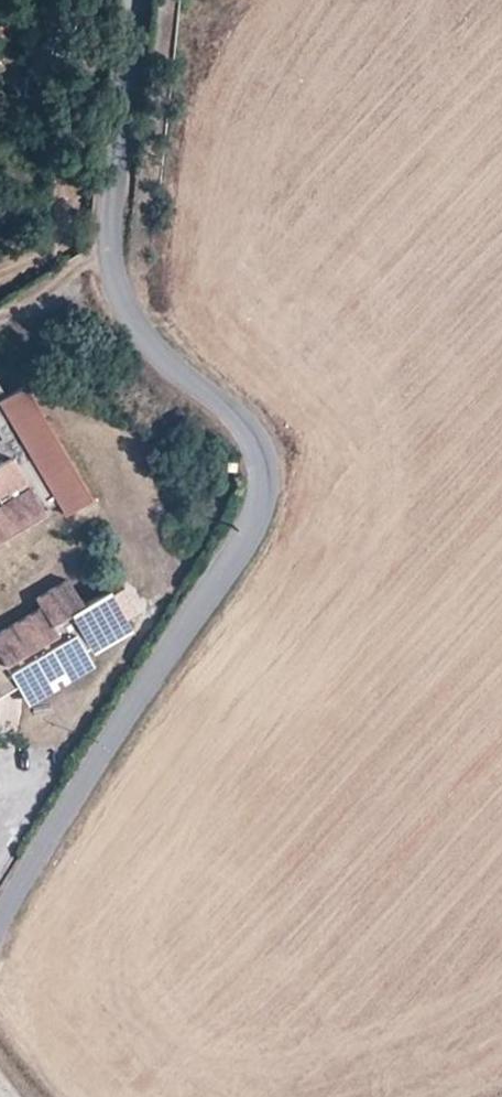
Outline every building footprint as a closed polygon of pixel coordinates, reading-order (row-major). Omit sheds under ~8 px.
[(25,394),(6,405),(0,409),(0,412),(10,429),(0,435),(0,458),(7,470),(0,475),(0,550),(46,522),(44,518),(58,510),(66,523),(92,508),(25,394)] [(10,429),(0,412),(0,435),(10,429)] [(16,696),(29,713),(96,670),(92,657),(130,633),(109,599),(84,614),(67,589),(39,607),(43,618),(0,642),(0,705),(16,696)]
